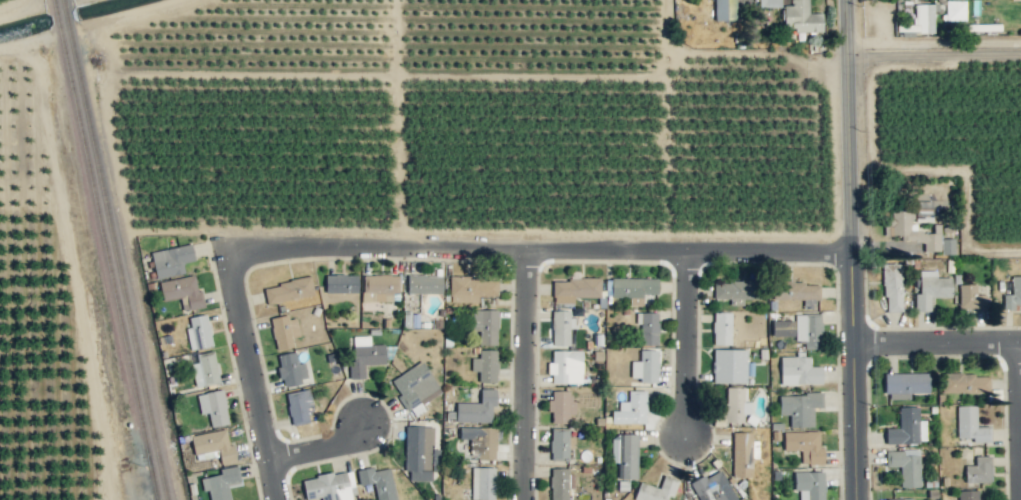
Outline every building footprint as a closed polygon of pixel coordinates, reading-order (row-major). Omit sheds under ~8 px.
[(736,20),(735,0),(714,0),(715,21),(736,20)] [(965,0),(945,1),(945,21),(965,20),(965,0)] [(889,211),(889,235),(900,235),(900,242),(923,241),(923,251),(941,251),(941,254),(953,254),(953,238),(940,239),(940,232),(916,232),(916,222),(931,221),(931,201),(913,202),(913,211),(889,211)] [(184,273),(182,263),(194,260),(190,243),(150,253),(156,279),(184,273)] [(901,263),(882,264),(884,312),(902,311),(901,263)] [(918,271),(919,294),(914,294),(914,311),(930,311),(930,297),(951,297),(951,277),(936,277),(935,270),(918,271)] [(358,292),(357,274),(325,275),(325,293),(358,292)] [(392,302),(392,293),(398,293),(398,276),(363,274),(362,301),(392,302)] [(442,293),(442,275),(407,275),(406,293),(442,293)] [(180,298),(182,311),(204,308),(201,289),(196,290),(194,276),(158,281),(161,301),(180,298)] [(449,302),(478,302),(478,296),(497,297),(497,277),(450,276),(449,302)] [(1010,276),(1010,304),(1020,304),(1020,276),(1010,276)] [(313,295),(310,277),(263,287),(266,304),(313,295)] [(552,279),(553,303),(574,302),(574,298),(600,297),(600,278),(552,279)] [(657,278),(610,278),(610,297),(629,297),(629,305),(642,305),(642,294),(657,294),(657,278)] [(714,280),(714,298),(756,300),(757,282),(714,280)] [(819,283),(772,282),(772,299),(819,300),(819,283)] [(976,284),(958,284),(958,310),(985,309),(985,294),(976,294),(976,284)] [(497,344),(497,310),(472,310),(472,331),(478,331),(478,344),(497,344)] [(569,328),(576,328),(576,318),(570,318),(569,310),(551,311),(552,346),(569,345),(569,328)] [(730,345),(731,312),(713,312),(713,345),(730,345)] [(657,345),(658,313),(638,313),(637,345),(657,345)] [(212,347),(207,314),(188,317),(190,327),(186,328),(189,350),(212,347)] [(795,341),(804,340),(804,348),(821,348),(821,314),(795,314),(795,341)] [(292,337),(299,336),(295,315),(270,320),(276,350),(294,346),(292,337)] [(384,344),(369,344),(369,336),(352,337),(353,363),(348,363),(349,379),(364,378),(364,365),(385,364),(384,344)] [(747,382),(746,349),(712,349),(713,383),(747,382)] [(196,354),(198,363),(190,364),(195,387),(220,382),(213,350),(196,354)] [(478,382),(496,382),(496,350),(479,350),(479,358),(471,358),(471,371),(478,371),(478,382)] [(581,350),(551,351),(552,363),(547,363),(547,375),(552,375),(552,383),(582,383),(581,350)] [(631,378),(640,378),(640,382),(657,382),(657,350),(640,350),(639,361),(631,361),(631,378)] [(282,386),(308,381),(304,362),(297,364),(295,352),(276,355),(282,386)] [(821,384),(821,366),(809,366),(808,356),(779,357),(780,385),(821,384)] [(408,413),(441,390),(420,360),(391,381),(401,395),(397,398),(408,413)] [(909,393),(929,393),(928,373),(885,373),(885,399),(909,399),(909,393)] [(989,392),(989,373),(941,374),(942,393),(989,392)] [(724,423),(743,424),(743,414),(749,414),(750,402),(743,402),(743,387),(725,387),(724,423)] [(285,393),(291,426),(309,422),(307,412),(313,411),(309,389),(285,393)] [(455,422),(491,422),(491,406),(495,406),(496,389),(480,389),(480,402),(456,402),(455,422)] [(228,424),(223,390),(197,394),(200,415),(208,414),(210,427),(228,424)] [(572,414),(573,391),(551,390),(550,423),(568,424),(568,414),(572,414)] [(611,423),(645,423),(646,391),(628,390),(628,402),(619,402),(618,410),(611,410),(611,423)] [(778,395),(778,415),(789,414),(789,427),(813,426),(813,407),(822,407),(822,393),(778,395)] [(918,406),(898,407),(899,428),(885,428),(885,444),(926,442),(925,420),(918,421),(918,406)] [(990,426),(976,426),(976,406),(956,406),(957,438),(971,438),(972,442),(990,442),(990,426)] [(404,471),(409,471),(409,480),(431,481),(431,471),(438,471),(439,449),(433,449),(433,426),(405,426),(404,471)] [(495,460),(496,427),(459,427),(459,439),(470,439),(470,450),(478,450),(477,459),(495,460)] [(568,448),(574,448),(574,438),(568,438),(568,428),(550,428),(551,462),(568,461),(568,448)] [(236,461),(232,444),(228,445),(225,429),(190,436),(194,455),(217,450),(220,464),(236,461)] [(823,464),(823,447),(819,447),(819,431),(783,432),(783,450),(801,450),(801,464),(823,464)] [(752,458),(758,458),(758,441),(751,441),(752,432),(732,432),(731,477),(751,477),(752,458)] [(610,463),(617,463),(617,479),(637,479),(637,435),(611,434),(610,463)] [(899,487),(919,487),(919,450),(886,450),(886,470),(899,470),(899,487)] [(964,465),(965,483),(991,482),(991,456),(974,456),(975,465),(964,465)] [(227,483),(240,480),(237,465),(219,469),(220,474),(200,478),(203,491),(208,490),(210,499),(230,499),(227,483)] [(372,471),(372,467),(356,469),(358,485),(374,483),(376,499),(395,499),(391,468),(372,471)] [(495,468),(472,467),(471,499),(488,499),(494,499),(495,468)] [(568,488),(571,488),(572,468),(551,468),(550,499),(568,499),(568,488)] [(721,469),(690,483),(698,499),(713,499),(715,499),(735,499),(721,469)] [(305,499),(320,497),(321,499),(351,499),(350,495),(355,495),(351,470),(301,479),(305,499)] [(824,471),(793,472),(794,491),(799,491),(799,499),(824,499),(824,471)] [(633,499),(634,499),(666,499),(667,496),(672,497),(678,480),(663,475),(659,488),(639,482),(633,499)] [(978,490),(958,490),(958,499),(978,499),(978,490)]
